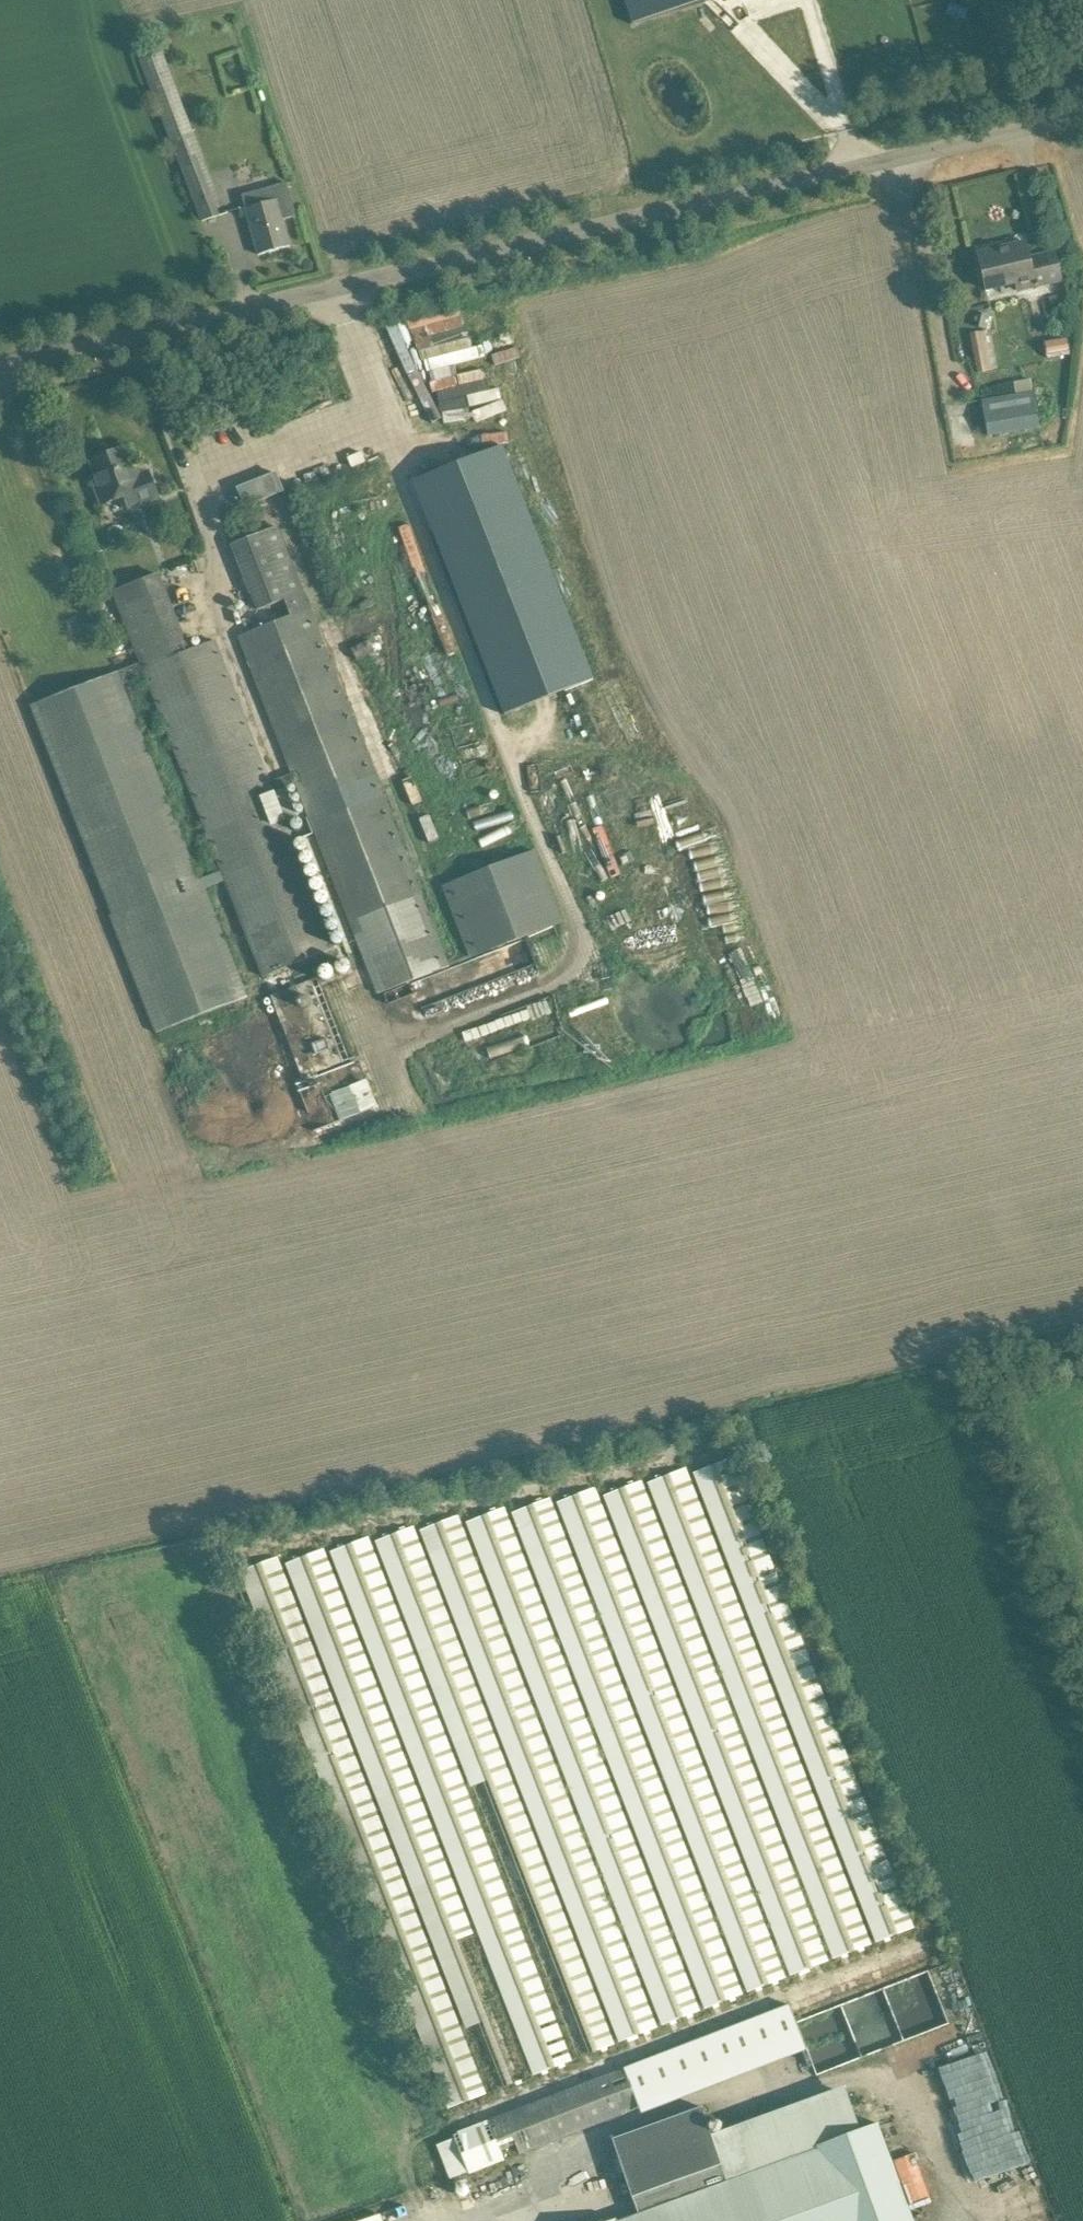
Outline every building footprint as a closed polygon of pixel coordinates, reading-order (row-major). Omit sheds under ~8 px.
[(632,25),(714,0),(625,0),(632,25)] [(141,62),(202,222),(222,214),(163,53),(141,62)] [(242,196),(253,234),(259,255),(291,246),(284,221),(297,217),(287,183),(242,196)] [(978,254),(983,275),(986,290),(1016,283),(1018,291),(1062,280),(1055,253),(1030,259),(1026,242),(978,254)] [(979,313),(976,327),(987,329),(990,315),(979,313)] [(414,342),(436,342),(436,322),(414,322),(414,342)] [(980,332),(972,333),(978,374),(987,373),(980,332)] [(1044,342),(1047,355),(1069,350),(1066,337),(1044,342)] [(424,411),(453,400),(435,352),(405,363),(424,411)] [(983,402),(988,436),(1040,427),(1035,393),(983,402)] [(490,445),(400,480),(491,713),(580,678),(490,445)] [(124,496),(129,509),(159,498),(149,472),(136,477),(124,448),(91,461),(100,485),(96,487),(103,505),(124,496)] [(378,995),(449,967),(278,528),(233,545),(257,610),(283,601),(289,618),(240,636),(292,774),(269,783),(215,640),(189,650),(159,574),(114,592),(122,612),(141,664),(32,706),(113,915),(110,916),(156,1034),(248,998),(124,685),(146,676),(260,977),(346,944),(306,838),(292,843),(283,821),(295,816),(285,789),(296,785),(348,924),(350,923),(378,995)] [(442,885),(470,958),(563,923),(535,850),(442,885)] [(350,1060),(319,979),(271,997),(303,1078),(350,1060)] [(345,1120),(382,1108),(372,1079),(336,1090),(345,1120)] [(726,1474),(243,1572),(442,2102),(901,1927),(726,1474)] [(708,2081),(805,2044),(817,2075),(949,2024),(929,1971),(797,2023),(789,2004),(453,2134),(469,2174),(504,2160),(500,2150),(515,2144),(519,2154),(708,2081)] [(938,2028),(944,2059),(963,2056),(957,2024),(938,2028)] [(616,2218),(608,2220),(914,2220),(878,2123),(726,2176),(701,2106),(612,2139),(619,2160),(616,2161),(620,2173),(624,2172),(639,2212),(616,2220),(616,2218)]
